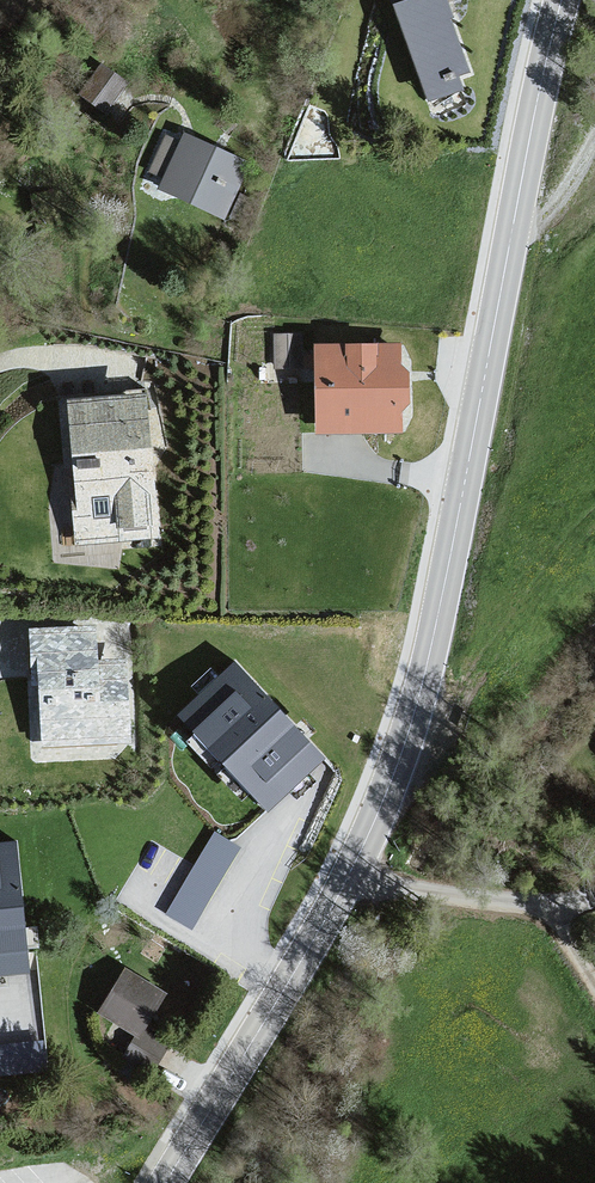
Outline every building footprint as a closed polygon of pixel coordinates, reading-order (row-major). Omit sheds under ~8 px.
[(433,113),(479,96),(440,0),(393,0),(433,113)] [(104,59),(81,90),(108,110),(131,79),(104,59)] [(185,137),(159,194),(225,223),(248,169),(185,137)] [(277,330),(278,361),(305,360),(304,329),(277,330)] [(321,350),(325,434),(407,434),(402,348),(321,350)] [(144,394),(68,400),(79,538),(155,532),(144,394)] [(94,627),(30,630),(40,748),(135,746),(125,661),(107,661),(94,627)] [(235,663),(180,714),(266,806),(321,755),(235,663)] [(195,925),(243,842),(216,826),(167,909),(195,925)] [(0,844),(0,973),(28,970),(15,842),(0,844)] [(125,968),(98,1011),(139,1036),(147,1022),(165,993),(125,968)] [(147,1022),(139,1036),(129,1053),(153,1068),(172,1036),(147,1022)] [(0,1040),(0,1071),(44,1070),(43,1038),(0,1040)]
